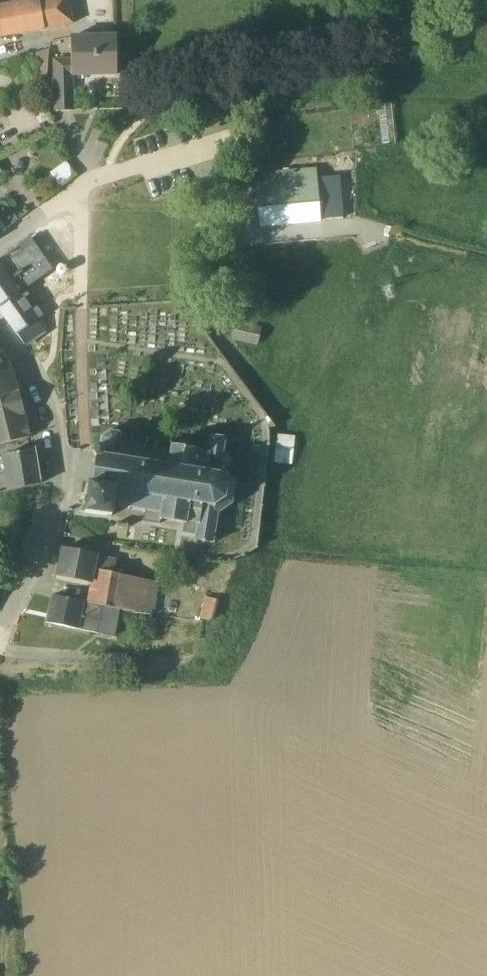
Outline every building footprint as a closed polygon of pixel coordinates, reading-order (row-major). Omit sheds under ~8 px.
[(72,27),(67,0),(42,0),(0,8),(0,41),(72,27)] [(69,61),(52,61),(54,114),(71,114),(70,80),(115,79),(114,37),(68,38),(69,61)] [(45,53),(26,58),(33,84),(45,81),(48,52),(45,53)] [(258,95),(249,97),(252,117),(262,116),(258,95)] [(63,165),(48,176),(57,189),(73,177),(64,164),(63,165)] [(315,172),(253,177),(257,229),(320,225),(315,172)] [(16,223),(3,205),(0,207),(0,234),(16,223)] [(0,271),(0,316),(22,348),(44,333),(0,271)] [(234,323),(230,342),(255,348),(252,361),(264,364),(272,333),(234,323)] [(23,417),(17,393),(8,369),(0,374),(0,446),(28,440),(23,417)] [(87,487),(83,515),(111,520),(113,509),(143,514),(141,525),(158,528),(159,523),(181,527),(180,537),(191,538),(191,539),(191,543),(212,547),(217,516),(231,506),(234,485),(223,471),(227,469),(228,462),(224,457),(222,457),(224,440),(208,438),(205,455),(169,448),(168,454),(124,447),(122,441),(117,435),(109,433),(107,434),(107,435),(102,439),(101,438),(100,440),(101,441),(99,450),(98,449),(96,449),(95,450),(94,450),(93,451),(92,452),(92,454),(92,455),(92,457),(92,458),(93,459),(94,460),(90,487),(87,487)] [(275,434),(274,464),(295,465),(296,435),(275,434)] [(37,487),(31,453),(0,459),(0,495),(37,487)] [(151,617),(153,617),(158,586),(112,576),(114,562),(61,551),(55,578),(89,585),(85,605),(133,614),(151,617)] [(202,619),(218,621),(220,598),(205,597),(202,619)] [(45,625),(113,640),(118,614),(51,598),(50,599),(45,625)] [(133,614),(131,624),(149,627),(151,617),(133,614)]
